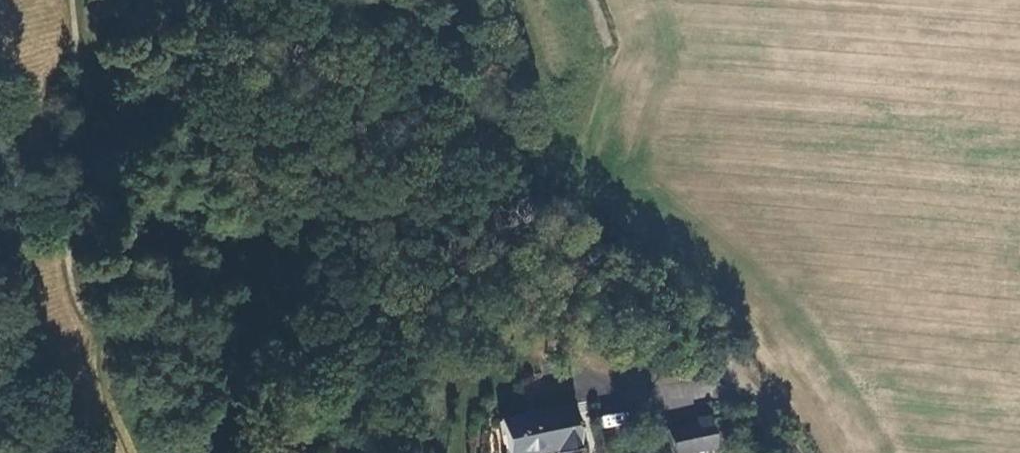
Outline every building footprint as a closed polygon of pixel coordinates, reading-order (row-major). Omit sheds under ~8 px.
[(555,450),(555,452),(569,452),(578,451),(570,408),(496,421),(502,452),(536,452),(555,450)] [(666,430),(671,452),(704,452),(704,451),(715,449),(709,421),(666,430)]
